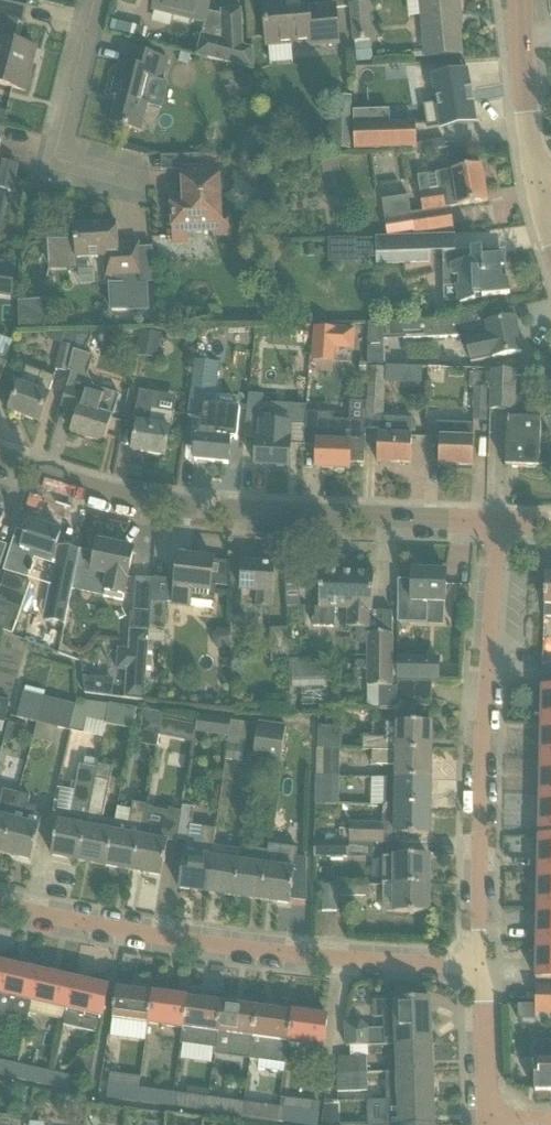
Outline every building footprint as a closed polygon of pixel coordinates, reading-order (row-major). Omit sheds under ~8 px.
[(1,17),(0,20),(0,85),(26,92),(37,49),(14,43),(23,12),(16,10),(19,0),(0,0),(0,17),(1,17)] [(155,10),(206,23),(197,57),(253,71),(252,49),(244,47),(242,10),(221,11),(221,16),(208,13),(212,0),(157,0),(155,10)] [(427,58),(438,57),(461,55),(457,16),(460,15),(458,0),(421,0),(422,11),(427,58)] [(295,44),(295,47),(339,44),(336,7),(309,9),(309,1),(265,5),(269,46),(295,44)] [(368,5),(353,6),(356,41),(371,40),(368,5)] [(371,43),(355,44),(357,63),(372,61),(371,43)] [(121,86),(111,124),(141,132),(148,105),(143,103),(149,79),(163,83),(169,61),(132,51),(128,65),(120,63),(115,84),(121,86)] [(248,72),(233,78),(238,91),(253,85),(248,72)] [(438,103),(423,105),(426,126),(441,124),(442,128),(475,123),(472,105),(475,105),(474,97),(473,90),(470,91),(467,73),(434,78),(438,103)] [(355,79),(354,103),(376,104),(377,80),(355,79)] [(333,152),(351,152),(352,99),(334,98),(333,152)] [(390,109),(354,110),(355,150),(417,148),(416,123),(390,123),(390,109)] [(7,192),(13,193),(18,165),(3,162),(2,167),(0,166),(0,231),(7,192)] [(440,192),(421,195),(423,212),(451,208),(458,207),(466,206),(488,202),(482,166),(460,170),(452,171),(437,174),(440,192)] [(174,237),(173,237),(173,240),(173,241),(173,245),(187,245),(187,239),(187,236),(216,235),(231,234),(230,214),(221,215),(218,168),(206,169),(203,169),(184,170),(185,194),(185,202),(173,202),(173,206),(174,237)] [(409,196),(383,200),(386,222),(412,218),(411,214),(409,196)] [(75,241),(48,242),(50,272),(70,271),(70,264),(78,263),(78,259),(104,257),(106,281),(112,280),(113,287),(111,287),(112,310),(131,309),(131,312),(148,311),(147,284),(141,284),(140,279),(142,279),(141,267),(140,244),(118,245),(117,223),(74,226),(75,241)] [(376,237),(378,266),(430,264),(429,236),(376,237)] [(328,240),(328,264),(356,264),(356,240),(328,240)] [(486,252),(443,253),(443,278),(444,285),(444,288),(444,289),(457,288),(460,303),(461,306),(510,294),(507,280),(507,267),(504,267),(501,256),(488,259),(486,252)] [(19,302),(20,330),(53,328),(57,320),(19,302)] [(458,320),(403,322),(404,333),(404,340),(460,337),(462,346),(466,349),(468,349),(471,363),(493,359),(493,360),(522,353),(519,335),(522,335),(523,333),(521,323),(520,322),(516,323),(515,320),(498,323),(496,311),(458,320)] [(313,328),(311,362),(334,364),(335,350),(353,351),(355,331),(313,328)] [(135,355),(156,359),(161,335),(140,331),(135,355)] [(79,332),(74,352),(85,355),(92,332),(79,332)] [(56,370),(68,373),(78,334),(47,333),(47,338),(48,340),(52,343),(54,344),(62,345),(56,370)] [(368,345),(366,366),(385,366),(385,345),(372,345),(368,345)] [(68,387),(62,408),(78,413),(71,433),(105,444),(111,423),(113,419),(120,396),(92,387),(93,385),(88,375),(93,358),(85,355),(74,352),(69,373),(72,374),(70,381),(68,387)] [(196,361),(188,417),(200,419),(201,419),(203,403),(207,400),(214,401),(219,364),(196,361)] [(10,412),(40,423),(47,403),(49,396),(56,378),(27,368),(21,385),(20,385),(18,391),(10,412)] [(366,422),(365,430),(366,430),(379,430),(379,436),(378,436),(377,463),(411,464),(412,438),(412,420),(382,419),(383,405),(385,384),(386,369),(370,368),(369,388),(367,422),(366,422)] [(506,467),(540,469),(542,421),(527,420),(528,397),(516,397),(517,373),(493,372),(491,410),(509,410),(506,467)] [(473,420),(487,421),(489,388),(488,388),(489,373),(471,373),(470,382),(469,389),(475,389),(473,420)] [(526,382),(526,394),(544,394),(544,382),(526,382)] [(133,451),(166,457),(173,413),(158,410),(160,395),(140,391),(134,424),(138,425),(137,430),(133,451)] [(247,423),(246,423),(245,439),(246,439),(246,435),(257,436),(256,466),(289,468),(291,425),(262,423),(264,396),(249,395),(248,409),(247,423)] [(197,435),(195,461),(199,461),(208,462),(228,464),(230,439),(237,440),(240,410),(204,406),(203,419),(201,419),(200,419),(198,435),(197,435)] [(306,424),(305,446),(306,446),(306,443),(318,444),(318,447),(317,469),(350,471),(350,464),(365,464),(366,430),(365,430),(366,422),(333,420),(323,420),(323,414),(306,413),(306,424)] [(439,465),(473,466),(474,440),(474,424),(436,423),(436,438),(440,439),(439,465)] [(18,533),(6,571),(28,578),(30,574),(31,574),(34,566),(33,566),(35,559),(56,566),(48,604),(69,609),(80,552),(56,547),(61,533),(30,523),(26,533),(25,535),(18,533)] [(81,551),(73,590),(106,597),(123,600),(127,580),(128,580),(134,551),(99,544),(97,554),(81,551)] [(177,578),(174,605),(214,610),(216,586),(227,587),(226,564),(214,562),(214,560),(179,556),(177,578)] [(258,607),(272,608),(273,593),(273,589),(274,565),(243,564),(242,586),(242,591),(259,592),(258,607)] [(348,629),(370,630),(371,612),(373,612),(375,574),(321,571),(319,609),(349,611),(348,629)] [(399,580),(397,623),(430,624),(431,599),(445,600),(446,572),(413,571),(413,580),(399,580)] [(136,578),(134,615),(151,616),(152,602),(153,580),(136,578)] [(149,642),(165,643),(168,603),(152,602),(151,616),(149,642)] [(368,635),(368,688),(380,688),(380,708),(397,708),(397,707),(398,687),(398,682),(398,681),(398,678),(393,678),(393,635),(392,635),(393,613),(373,612),(371,612),(370,630),(370,635),(368,635)] [(230,630),(231,649),(245,649),(247,617),(231,616),(231,629),(230,630)] [(29,636),(45,641),(51,623),(35,618),(29,636)] [(270,629),(271,663),(288,662),(290,662),(290,660),(288,629),(270,629)] [(149,633),(129,632),(128,650),(117,650),(117,671),(126,672),(125,699),(144,701),(149,633)] [(147,678),(146,686),(158,687),(158,679),(152,679),(154,644),(150,644),(146,678),(147,678)] [(440,658),(398,657),(398,681),(439,682),(440,658)] [(291,689),(325,688),(324,666),(307,667),(307,664),(302,664),(302,660),(290,660),(290,662),(288,662),(289,672),(291,672),(291,689)] [(355,662),(355,670),(368,670),(368,662),(355,662)] [(550,681),(550,667),(543,667),(542,681),(550,681)] [(397,707),(432,707),(433,683),(398,682),(398,687),(397,707)] [(17,719),(38,723),(44,698),(45,692),(26,687),(25,693),(24,693),(17,719)] [(550,725),(550,689),(542,689),(542,725),(550,725)] [(44,698),(38,723),(70,731),(76,705),(44,698)] [(5,724),(10,702),(0,699),(0,723),(5,724)] [(76,705),(70,731),(104,738),(110,705),(78,700),(77,706),(76,705)] [(137,744),(157,748),(159,736),(163,720),(163,715),(164,715),(164,714),(144,710),(137,744)] [(198,716),(196,731),(230,735),(231,722),(232,722),(232,721),(198,716)] [(163,720),(159,736),(171,738),(174,722),(163,720)] [(226,761),(244,763),(249,724),(232,722),(231,722),(230,735),(226,761)] [(363,738),(363,751),(372,751),(431,753),(432,725),(386,724),(386,738),(363,738)] [(281,764),(286,728),(260,725),(255,761),(264,762),(281,764)] [(550,760),(550,725),(542,725),(541,760),(550,760)] [(317,777),(340,778),(340,750),(317,750),(317,777)] [(372,751),(372,765),(397,766),(397,780),(431,780),(431,753),(372,751)] [(550,795),(550,760),(541,760),(541,769),(540,795),(550,795)] [(80,862),(106,867),(115,821),(103,819),(113,767),(98,764),(97,770),(80,862)] [(59,823),(53,856),(80,862),(97,770),(81,766),(77,784),(72,783),(71,788),(73,803),(71,813),(62,811),(60,823),(59,823)] [(317,805),(340,805),(340,778),(317,777),(317,805)] [(384,807),(430,808),(431,780),(397,780),(385,779),(384,807)] [(4,854),(12,821),(19,794),(4,790),(0,805),(0,853),(4,854)] [(12,821),(4,854),(31,861),(37,840),(42,817),(37,808),(28,806),(30,797),(19,794),(12,821)] [(550,831),(550,795),(540,795),(540,831),(550,831)] [(115,821),(106,867),(133,872),(142,826),(146,805),(134,803),(132,810),(118,808),(116,821),(115,821)] [(182,812),(177,840),(187,841),(180,890),(208,893),(214,847),(216,830),(203,828),(201,841),(190,840),(195,808),(183,806),(182,812)] [(350,830),(340,829),(340,843),(341,843),(393,842),(393,835),(430,836),(430,808),(397,807),(384,807),(384,824),(350,823),(350,830)] [(142,826),(133,872),(161,877),(169,838),(177,840),(182,812),(170,810),(166,831),(142,826)] [(539,838),(539,873),(550,874),(550,838),(539,838)] [(340,843),(314,843),(314,859),(350,858),(349,843),(340,843)] [(269,852),(262,901),(290,905),(291,896),(307,898),(306,859),(296,857),(297,849),(270,846),(269,852)] [(208,893),(235,897),(242,848),(241,848),(241,850),(214,847),(208,893)] [(235,897),(262,901),(269,852),(242,848),(235,897)] [(429,858),(383,858),(383,886),(429,885),(429,858)] [(550,909),(550,874),(539,873),(538,909),(550,909)] [(429,885),(383,886),(383,901),(396,902),(395,913),(429,913),(429,885)] [(323,912),(336,912),(337,897),(366,896),(366,886),(336,886),(324,886),(323,912)] [(538,909),(537,945),(550,945),(550,909),(538,909)] [(537,945),(536,980),(550,980),(550,945),(537,945)] [(28,1022),(30,1014),(40,972),(5,964),(0,988),(0,1016),(28,1022)] [(64,1022),(74,980),(40,972),(30,1014),(64,1022)] [(65,1022),(64,1026),(98,1034),(109,988),(74,980),(64,1022),(65,1022)] [(550,1013),(550,987),(536,987),(535,1013),(550,1013)] [(113,1021),(149,1025),(153,994),(117,989),(113,1021)] [(153,994),(149,1025),(184,1030),(188,998),(153,994)] [(184,1030),(182,1045),(217,1050),(219,1030),(223,1003),(188,998),(184,1030)] [(384,1030),(369,1030),(370,1047),(385,1047),(385,1046),(396,1046),(398,1046),(432,1045),(430,1000),(395,1001),(373,1002),(374,1019),(384,1018),(384,1030)] [(223,1003),(219,1030),(233,1031),(230,1058),(250,1060),(258,1008),(223,1003)] [(258,1008),(250,1060),(286,1065),(289,1044),(293,1012),(258,1008)] [(293,1012),(289,1044),(324,1049),(328,1017),(293,1012)] [(362,1023),(346,1023),(347,1048),(351,1048),(367,1047),(368,1047),(370,1047),(369,1030),(362,1023)] [(541,1042),(534,1049),(534,1060),(535,1060),(535,1092),(550,1092),(550,1042),(541,1042)] [(396,1046),(385,1046),(385,1047),(396,1046),(397,1073),(432,1072),(432,1045),(398,1046),(396,1046)] [(339,1058),(338,1075),(368,1074),(367,1047),(351,1048),(351,1057),(339,1058)] [(15,1079),(18,1065),(0,1061),(0,1076),(15,1079)] [(18,1065),(15,1079),(49,1087),(53,1072),(18,1065)] [(53,1072),(49,1087),(81,1094),(84,1079),(53,1072)] [(397,1073),(386,1073),(387,1101),(433,1099),(432,1072),(397,1073)] [(338,1075),(337,1093),(363,1092),(369,1092),(368,1074),(338,1075)] [(101,1098),(138,1103),(140,1089),(121,1086),(104,1084),(101,1098)] [(138,1103),(173,1108),(175,1093),(140,1089),(138,1103)] [(176,1109),(208,1113),(210,1098),(178,1094),(176,1109)] [(241,1118),(244,1103),(210,1098),(208,1113),(241,1118)] [(321,1104),(282,1098),(280,1108),(279,1107),(276,1124),(318,1124),(321,1104)] [(387,1101),(388,1124),(434,1124),(433,1099),(387,1101)] [(240,1123),(254,1124),(276,1124),(279,1107),(244,1103),(241,1118),(240,1123)]
